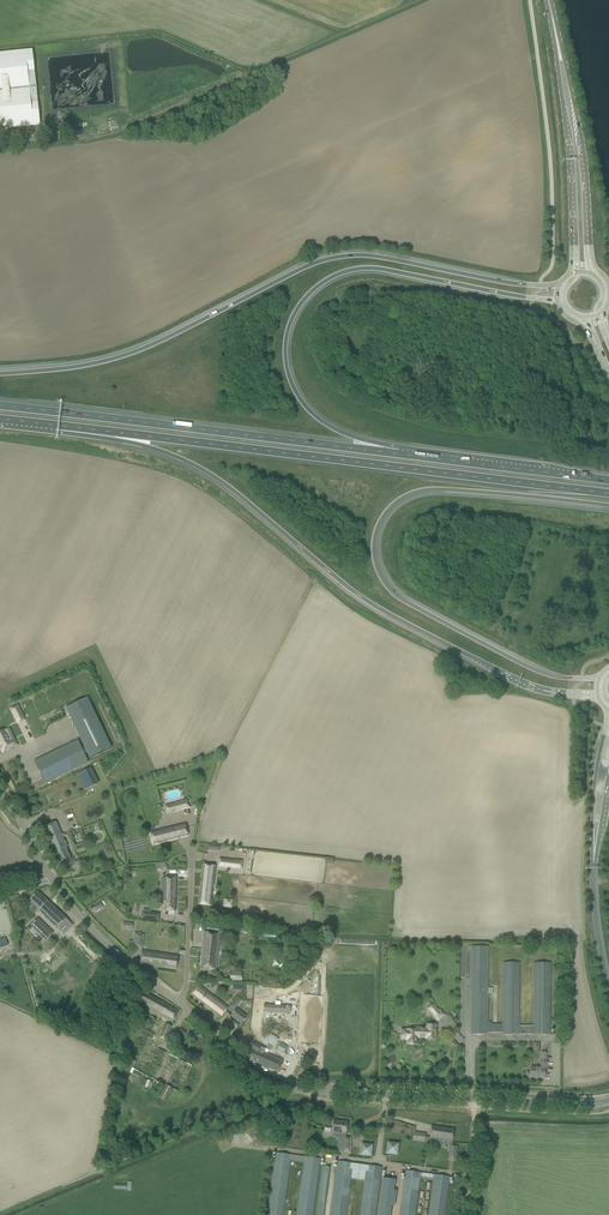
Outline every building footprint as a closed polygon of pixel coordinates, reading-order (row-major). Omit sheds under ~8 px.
[(40,124),(32,50),(0,54),(0,128),(40,124)] [(111,748),(87,698),(65,709),(83,745),(80,746),(83,752),(85,751),(89,759),(111,748)] [(24,709),(16,712),(22,725),(30,722),(24,709)] [(0,732),(0,744),(1,746),(0,746),(3,752),(18,745),(16,739),(11,741),(5,729),(0,732)] [(77,741),(34,761),(45,783),(88,762),(84,755),(81,749),(77,741)] [(91,768),(88,769),(77,775),(84,790),(98,783),(91,768)] [(173,810),(173,812),(182,810),(182,809),(189,807),(188,800),(176,802),(176,803),(172,804),(173,810)] [(62,869),(67,866),(73,864),(66,847),(65,845),(67,845),(65,841),(64,842),(56,822),(44,827),(62,869)] [(185,824),(150,832),(153,844),(188,835),(185,824)] [(78,853),(86,850),(84,845),(76,848),(78,853)] [(230,860),(220,859),(219,867),(229,868),(229,867),(233,868),(242,869),(242,861),(234,860),(233,861),(230,861),(230,860)] [(216,866),(203,865),(199,904),(211,906),(212,899),(211,898),(212,887),(214,887),(216,866)] [(176,876),(167,875),(167,878),(162,878),(162,890),(161,890),(161,893),(165,893),(165,911),(176,912),(176,889),(175,889),(175,886),(176,886),(176,876)] [(69,930),(69,929),(73,925),(38,892),(29,900),(39,910),(57,928),(57,927),(64,935),(69,930)] [(224,898),(223,907),(233,908),(233,899),(224,898)] [(101,902),(93,906),(96,911),(104,907),(101,902)] [(142,911),(141,920),(152,921),(153,912),(142,911)] [(46,941),(54,933),(38,918),(31,926),(46,941)] [(135,942),(134,946),(143,947),(144,935),(139,934),(139,933),(134,932),(133,942),(135,942)] [(201,968),(207,968),(216,969),(219,933),(204,932),(201,968)] [(142,951),(141,958),(140,964),(176,969),(178,956),(165,955),(165,954),(142,951)] [(502,1025),(488,1025),(488,1033),(501,1033),(501,1034),(550,1035),(550,1029),(550,963),(534,963),(534,1028),(525,1027),(520,1027),(520,1020),(520,1016),(520,964),(503,964),(502,1025)] [(230,981),(242,981),(242,973),(230,973),(230,981)] [(220,1018),(224,1013),(228,1008),(199,985),(191,995),(220,1018)] [(143,992),(140,997),(137,1003),(172,1022),(175,1016),(178,1011),(143,992)] [(234,1009),(235,1006),(237,1007),(242,1001),(242,1000),(240,1000),(237,999),(231,1006),(234,1009)] [(264,1004),(264,1012),(290,1013),(291,1006),(264,1004)] [(433,1004),(427,1009),(433,1016),(432,1016),(437,1022),(444,1015),(439,1010),(433,1004)] [(236,1009),(235,1011),(231,1016),(241,1024),(246,1018),(236,1009)] [(414,1030),(401,1029),(401,1040),(407,1040),(406,1044),(416,1045),(417,1037),(426,1038),(426,1039),(435,1040),(436,1025),(426,1024),(426,1028),(414,1027),(414,1030)] [(263,1041),(273,1047),(277,1041),(269,1036),(267,1035),(263,1041)] [(248,1059),(264,1066),(278,1072),(282,1073),(284,1067),(281,1065),(283,1061),(264,1053),(263,1054),(259,1052),(261,1047),(252,1043),(250,1048),(252,1049),(248,1059)] [(280,1043),(277,1048),(284,1052),(287,1046),(280,1043)] [(540,1069),(530,1068),(530,1073),(527,1072),(526,1078),(535,1079),(535,1076),(544,1077),(545,1069),(547,1070),(548,1063),(546,1062),(546,1053),(542,1053),(540,1069)] [(341,1133),(341,1138),(344,1138),(342,1152),(351,1153),(352,1146),(351,1146),(351,1139),(346,1138),(346,1133),(347,1122),(333,1121),(332,1131),(341,1133)] [(452,1145),(452,1141),(454,1130),(431,1127),(429,1138),(429,1140),(430,1140),(440,1142),(440,1144),(449,1146),(452,1146),(452,1145)] [(424,1142),(424,1141),(426,1134),(414,1132),(413,1140),(424,1142)] [(361,1155),(372,1156),(374,1144),(362,1143),(361,1155)] [(387,1154),(399,1155),(400,1143),(388,1143),(387,1154)] [(447,1160),(456,1161),(457,1154),(456,1153),(457,1146),(452,1145),(452,1146),(449,1146),(447,1160)] [(321,1159),(275,1153),(267,1214),(283,1214),(291,1161),(304,1162),(296,1214),(313,1214),(321,1159)] [(330,1214),(344,1214),(349,1178),(364,1180),(360,1214),(375,1214),(381,1167),(338,1161),(330,1214)] [(316,1214),(324,1214),(329,1167),(322,1166),(316,1214)] [(448,1183),(449,1177),(405,1171),(404,1177),(399,1214),(414,1214),(419,1179),(433,1181),(429,1214),(444,1214),(448,1183)] [(383,1178),(378,1214),(390,1214),(393,1194),(394,1194),(396,1180),(383,1178)] [(114,1185),(114,1189),(128,1189),(128,1182),(116,1181),(115,1185),(114,1185)]
